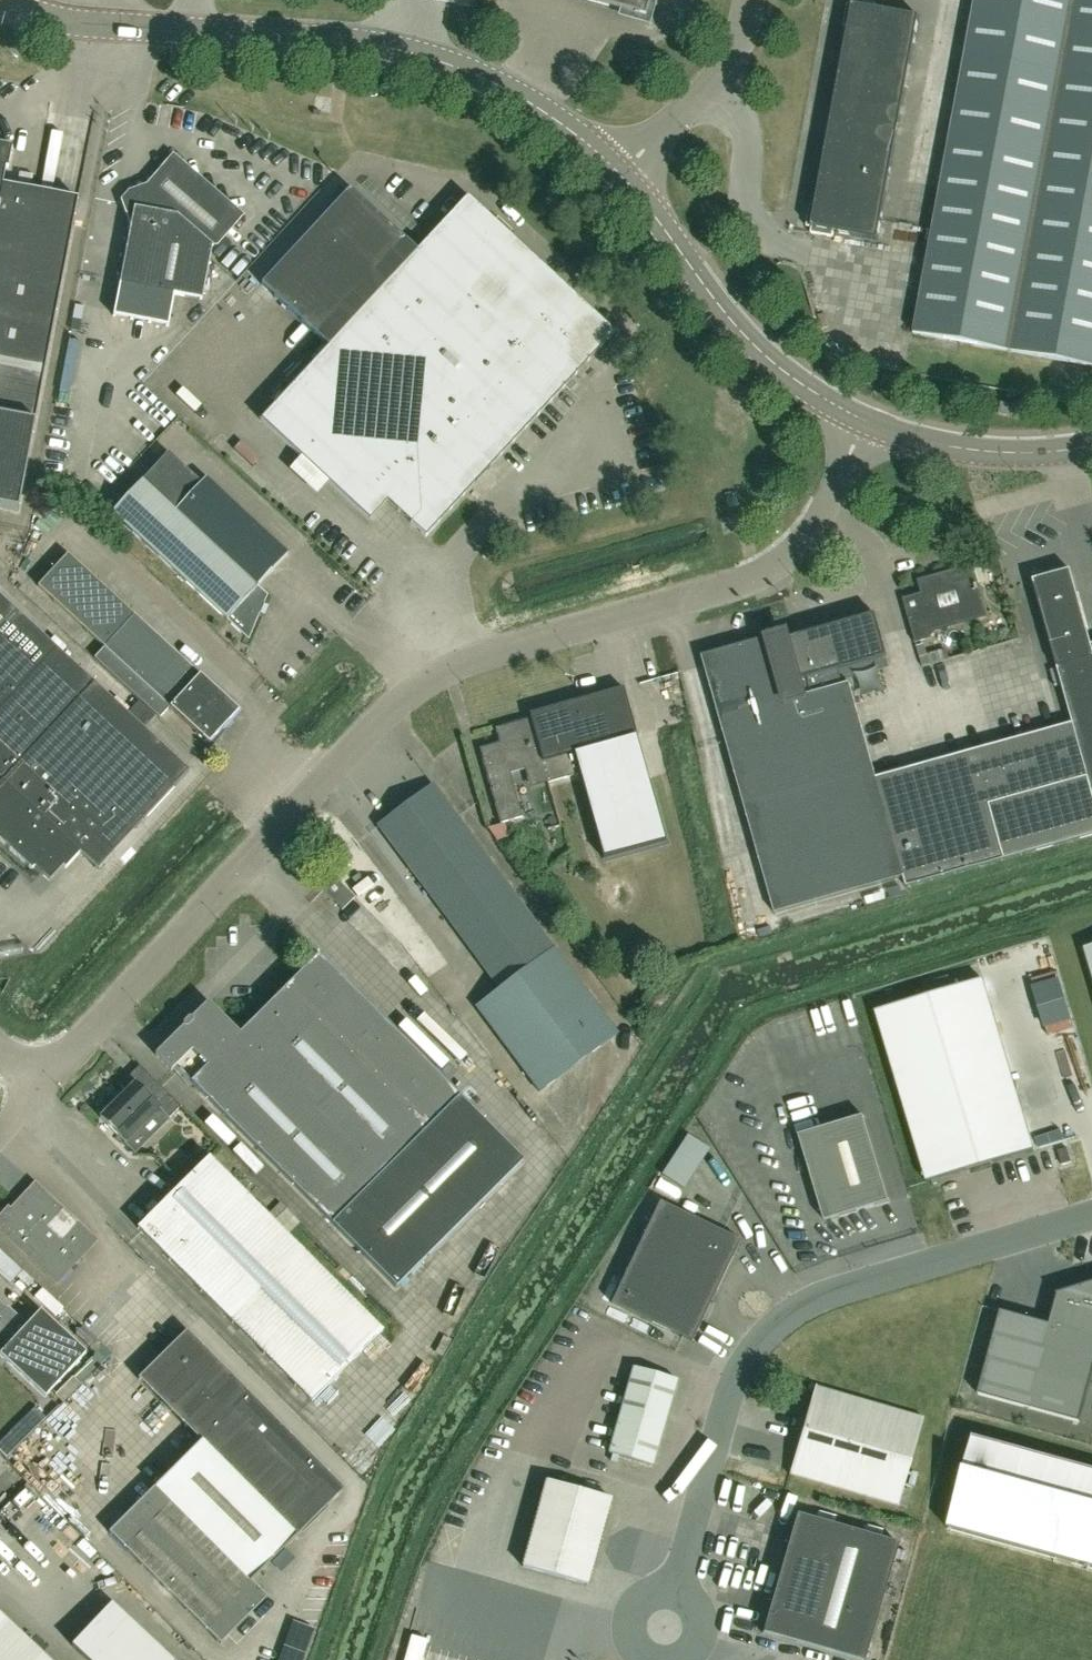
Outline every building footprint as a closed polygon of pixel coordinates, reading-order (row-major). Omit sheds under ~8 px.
[(645,14),(649,0),(593,0),(645,14)] [(860,0),(855,0),(854,4),(853,4),(849,3),(845,25),(849,26),(817,205),(812,204),(808,226),(813,226),(812,227),(813,227),(812,232),(834,236),(835,231),(879,239),(919,16),(876,8),(877,3),(860,0)] [(916,334),(1091,366),(1091,0),(977,0),(916,334)] [(19,512),(80,199),(4,184),(7,168),(9,168),(13,147),(0,144),(0,508),(19,512)] [(216,241),(238,215),(173,159),(140,198),(129,196),(124,202),(131,224),(114,316),(170,326),(176,294),(203,299),(213,247),(217,242),(216,241)] [(467,195),(416,251),(350,190),(263,284),(329,345),(260,419),(369,520),(387,500),(416,527),(425,517),(426,517),(435,526),(615,332),(467,195)] [(1020,405),(1003,402),(1001,414),(1018,418),(1020,405)] [(287,554),(205,479),(204,478),(200,483),(167,453),(141,480),(111,513),(245,637),(246,636),(265,593),(257,586),(287,554)] [(426,536),(435,526),(426,517),(425,517),(416,527),(426,536)] [(140,700),(157,715),(160,718),(170,707),(209,743),(239,711),(69,554),(38,586),(104,647),(95,658),(140,700)] [(917,640),(933,636),(931,628),(986,613),(973,566),(923,580),(926,591),(904,597),(917,640)] [(1072,568),(1061,571),(1056,567),(1048,569),(1045,576),(1035,578),(1075,722),(1091,787),(1091,641),(1072,568)] [(157,715),(140,700),(128,713),(0,594),(0,837),(32,867),(35,865),(50,879),(64,864),(66,866),(80,851),(98,868),(190,770),(145,728),(157,715)] [(790,637),(789,633),(770,639),(769,636),(703,654),(777,912),(906,875),(851,682),(845,683),(840,667),(888,653),(877,613),(790,637)] [(624,687),(562,704),(575,750),(637,733),(624,687)] [(581,772),(575,750),(562,704),(531,713),(533,717),(497,727),(501,741),(486,745),(489,755),(484,757),(501,822),(523,816),(511,772),(526,767),(531,786),(581,772)] [(878,778),(906,875),(909,885),(1091,834),(1091,787),(1075,722),(878,778)] [(378,826),(500,988),(477,1005),(541,1090),(619,1032),(555,947),(434,785),(378,826)] [(355,897),(336,879),(324,891),(343,909),(355,897)] [(209,1000),(182,1027),(155,1053),(172,1069),(177,1065),(192,1079),(192,1080),(397,1286),(524,1160),(319,955),(240,1032),(209,1000)] [(1034,1151),(983,980),(876,1011),(927,1182),(1034,1151)] [(170,1117),(182,1105),(141,1064),(121,1084),(127,1091),(101,1117),(125,1141),(160,1107),(170,1117)] [(864,1116),(799,1136),(825,1221),(889,1202),(864,1116)] [(691,1134),(671,1172),(693,1184),(712,1145),(691,1134)] [(1058,1151),(1062,1165),(1071,1162),(1067,1148),(1058,1151)] [(383,1331),(304,1252),(209,1157),(138,1226),(234,1322),(312,1401),(361,1352),(373,1363),(392,1344),(381,1333),(383,1331)] [(96,1239),(35,1182),(10,1208),(8,1206),(0,1215),(0,1218),(0,1219),(0,1231),(56,1283),(96,1239)] [(660,1202),(611,1303),(692,1342),(733,1257),(732,1257),(734,1253),(728,1235),(724,1233),(660,1202)] [(25,1267),(0,1241),(0,1274),(9,1283),(25,1267)] [(1057,1294),(1057,1295),(1058,1295),(1050,1324),(1001,1311),(978,1394),(1080,1422),(1091,1379),(1091,1283),(1057,1294)] [(27,1325),(0,1300),(0,1351),(47,1395),(87,1351),(42,1309),(27,1325)] [(139,1378),(201,1440),(109,1531),(220,1642),(266,1596),(250,1580),(344,1487),(187,1330),(139,1378)] [(652,1466),(677,1380),(634,1367),(609,1454),(613,1455),(611,1462),(616,1463),(618,1456),(652,1466)] [(815,1386),(789,1475),(791,1475),(791,1474),(899,1506),(924,1418),(816,1387),(817,1386),(815,1386)] [(973,1437),(948,1528),(1091,1568),(1091,1470),(973,1437)] [(611,1499),(547,1481),(523,1567),(587,1585),(611,1499)] [(797,1514),(762,1633),(855,1659),(865,1659),(899,1543),(797,1514)] [(173,1659),(113,1604),(74,1646),(88,1659),(173,1659)] [(0,1614),(0,1659),(49,1659),(0,1614)]
